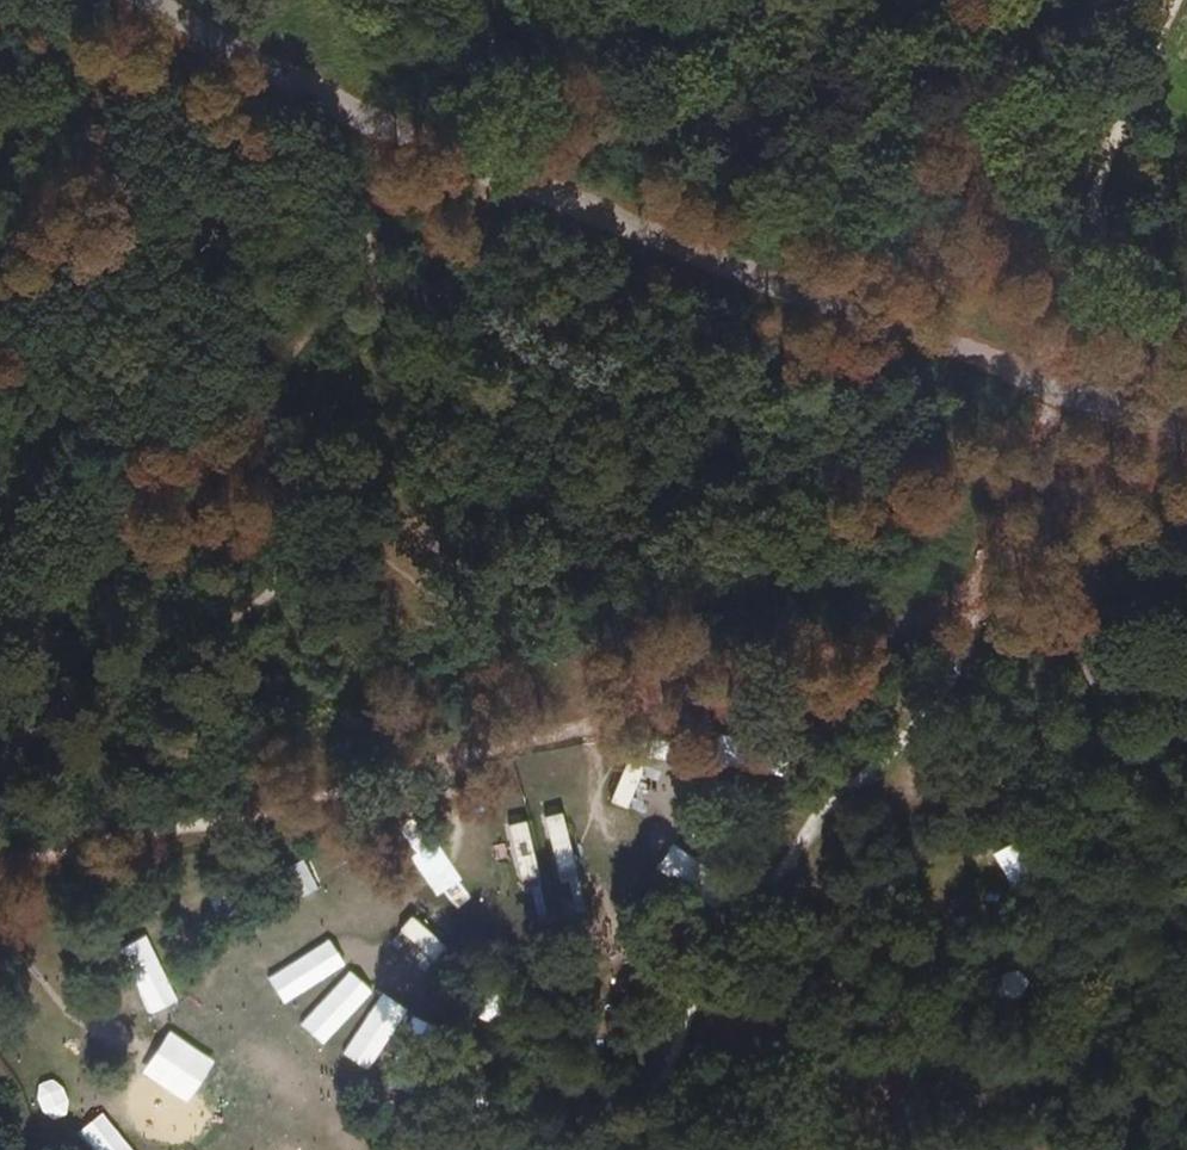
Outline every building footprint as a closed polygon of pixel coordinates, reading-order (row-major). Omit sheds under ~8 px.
[(652,869),(690,888),(703,861),(666,842),(652,869)] [(990,843),(986,908),(1013,910),(1017,844),(990,843)] [(143,930),(117,943),(150,1008),(177,994),(143,930)] [(339,940),(275,970),(287,996),(352,967),(339,940)] [(303,1016),(323,1039),(377,990),(357,968),(303,1016)] [(344,1057),(369,1071),(404,1011),(379,996),(344,1057)] [(138,1072),(169,1034),(127,1000),(95,1038),(138,1072)] [(131,1131),(184,1146),(199,1099),(146,1083),(131,1131)]
